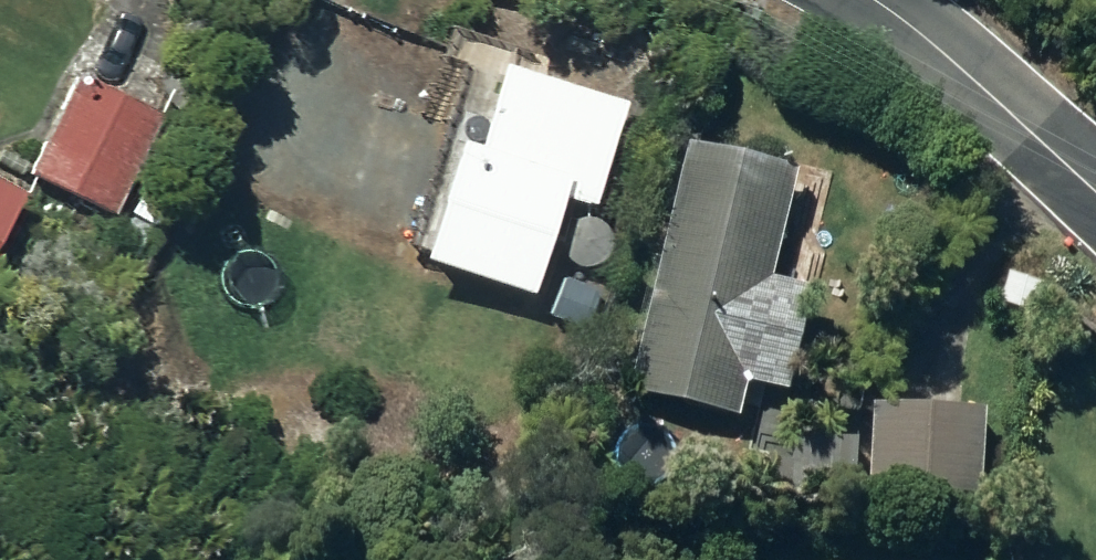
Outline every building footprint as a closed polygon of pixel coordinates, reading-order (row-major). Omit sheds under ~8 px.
[(544,198),(579,209),(613,103),(483,63),(460,148),(431,139),(396,260),(514,298),(544,198)] [(103,217),(151,119),(64,76),(16,175),(103,217)] [(678,151),(620,397),(731,424),(740,391),(779,400),(803,294),(764,285),(789,178),(678,151)] [(138,182),(122,216),(147,228),(163,194),(138,182)] [(10,195),(0,189),(0,213),(10,195)] [(978,414),(867,411),(863,496),(974,501),(978,414)]
